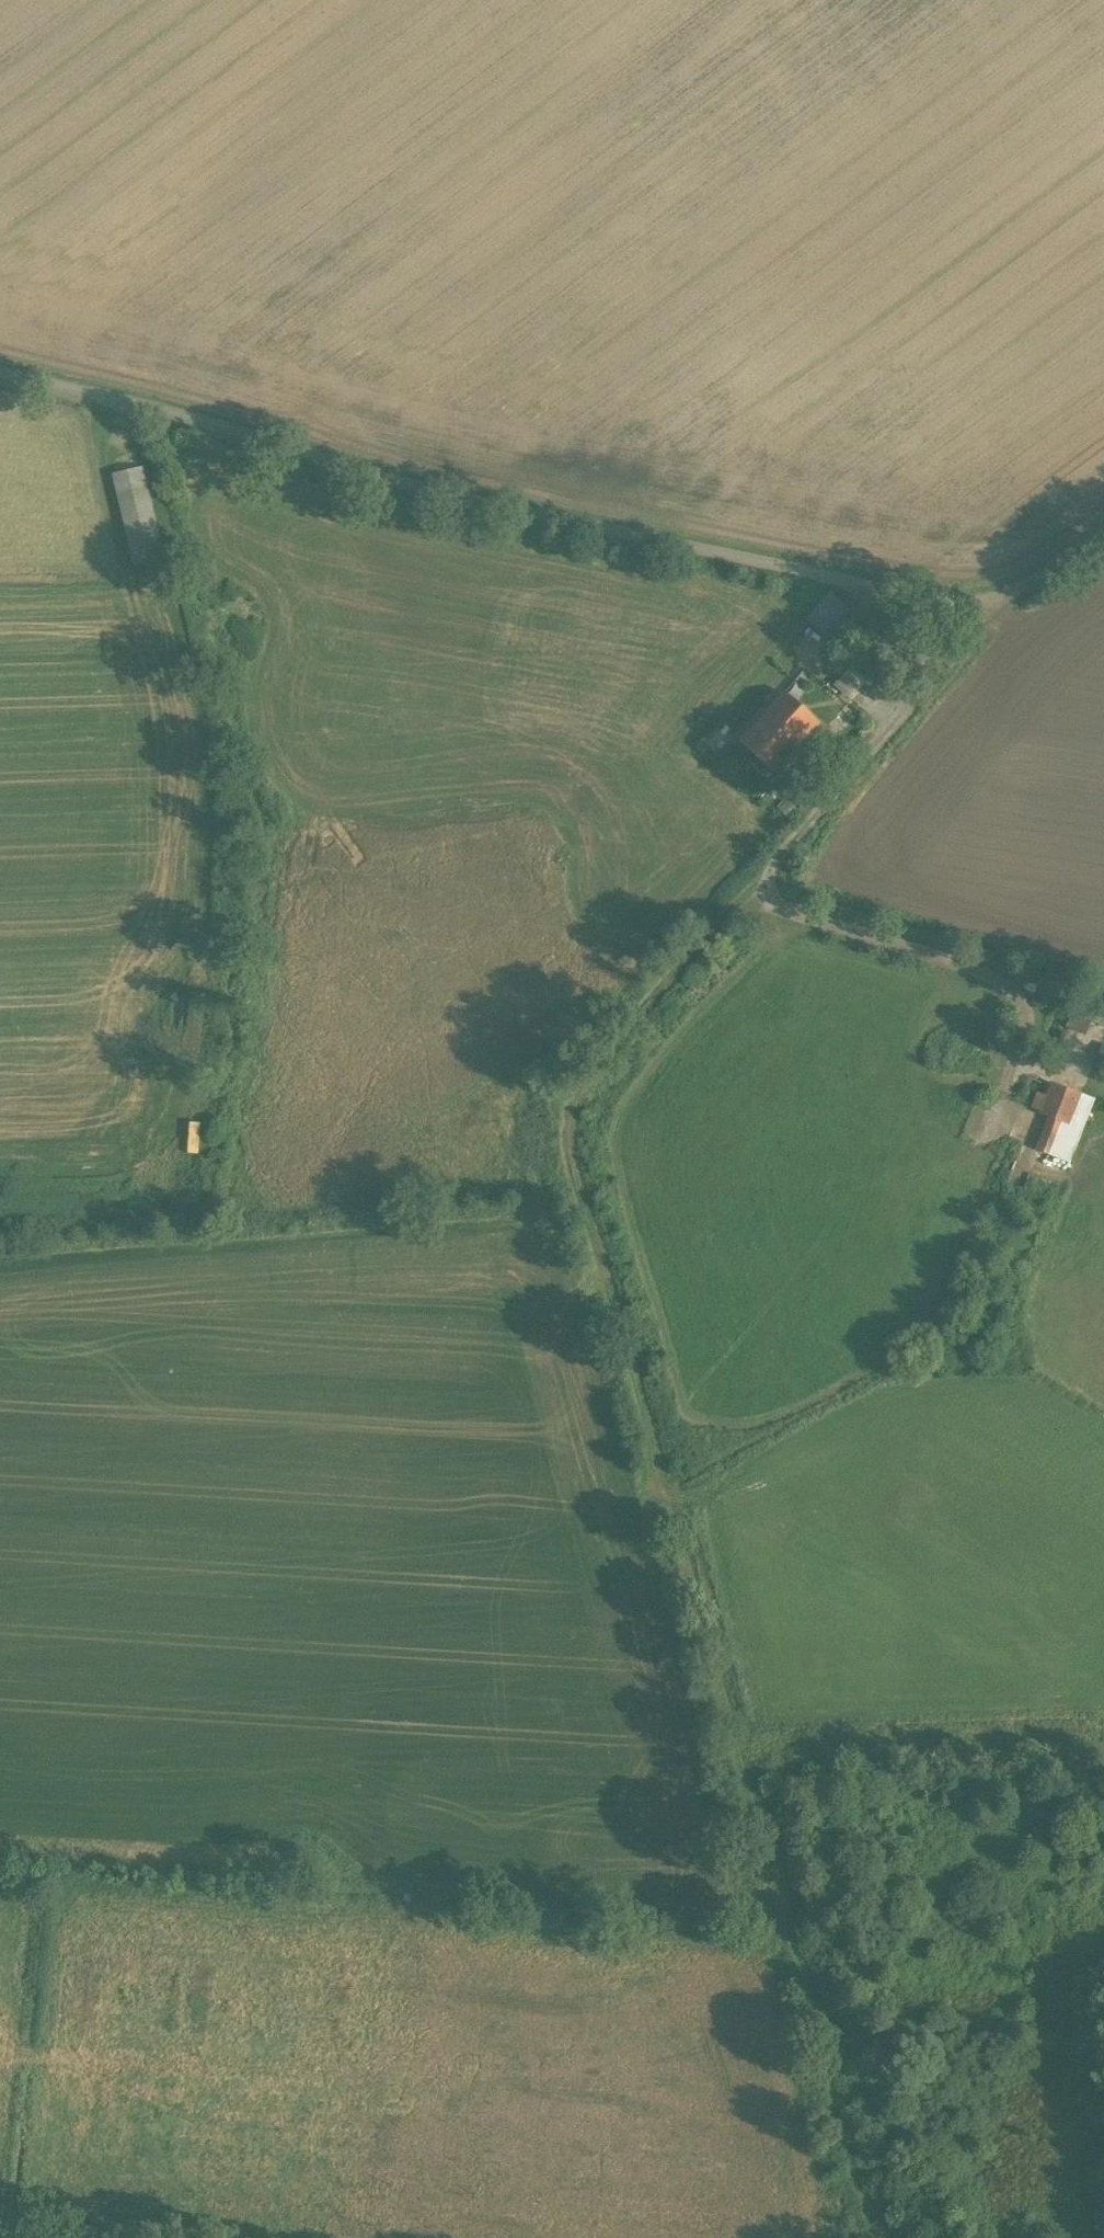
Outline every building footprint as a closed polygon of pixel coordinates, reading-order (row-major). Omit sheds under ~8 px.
[(141,467),(114,473),(136,565),(163,559),(141,467)] [(830,595),(809,619),(826,633),(847,610),(830,595)] [(785,692),(740,741),(775,772),(819,723),(785,692)] [(1081,1095),(1052,1084),(1041,1112),(1051,1116),(1038,1149),(1052,1155),(1065,1122),(1069,1124),(1081,1095)]
